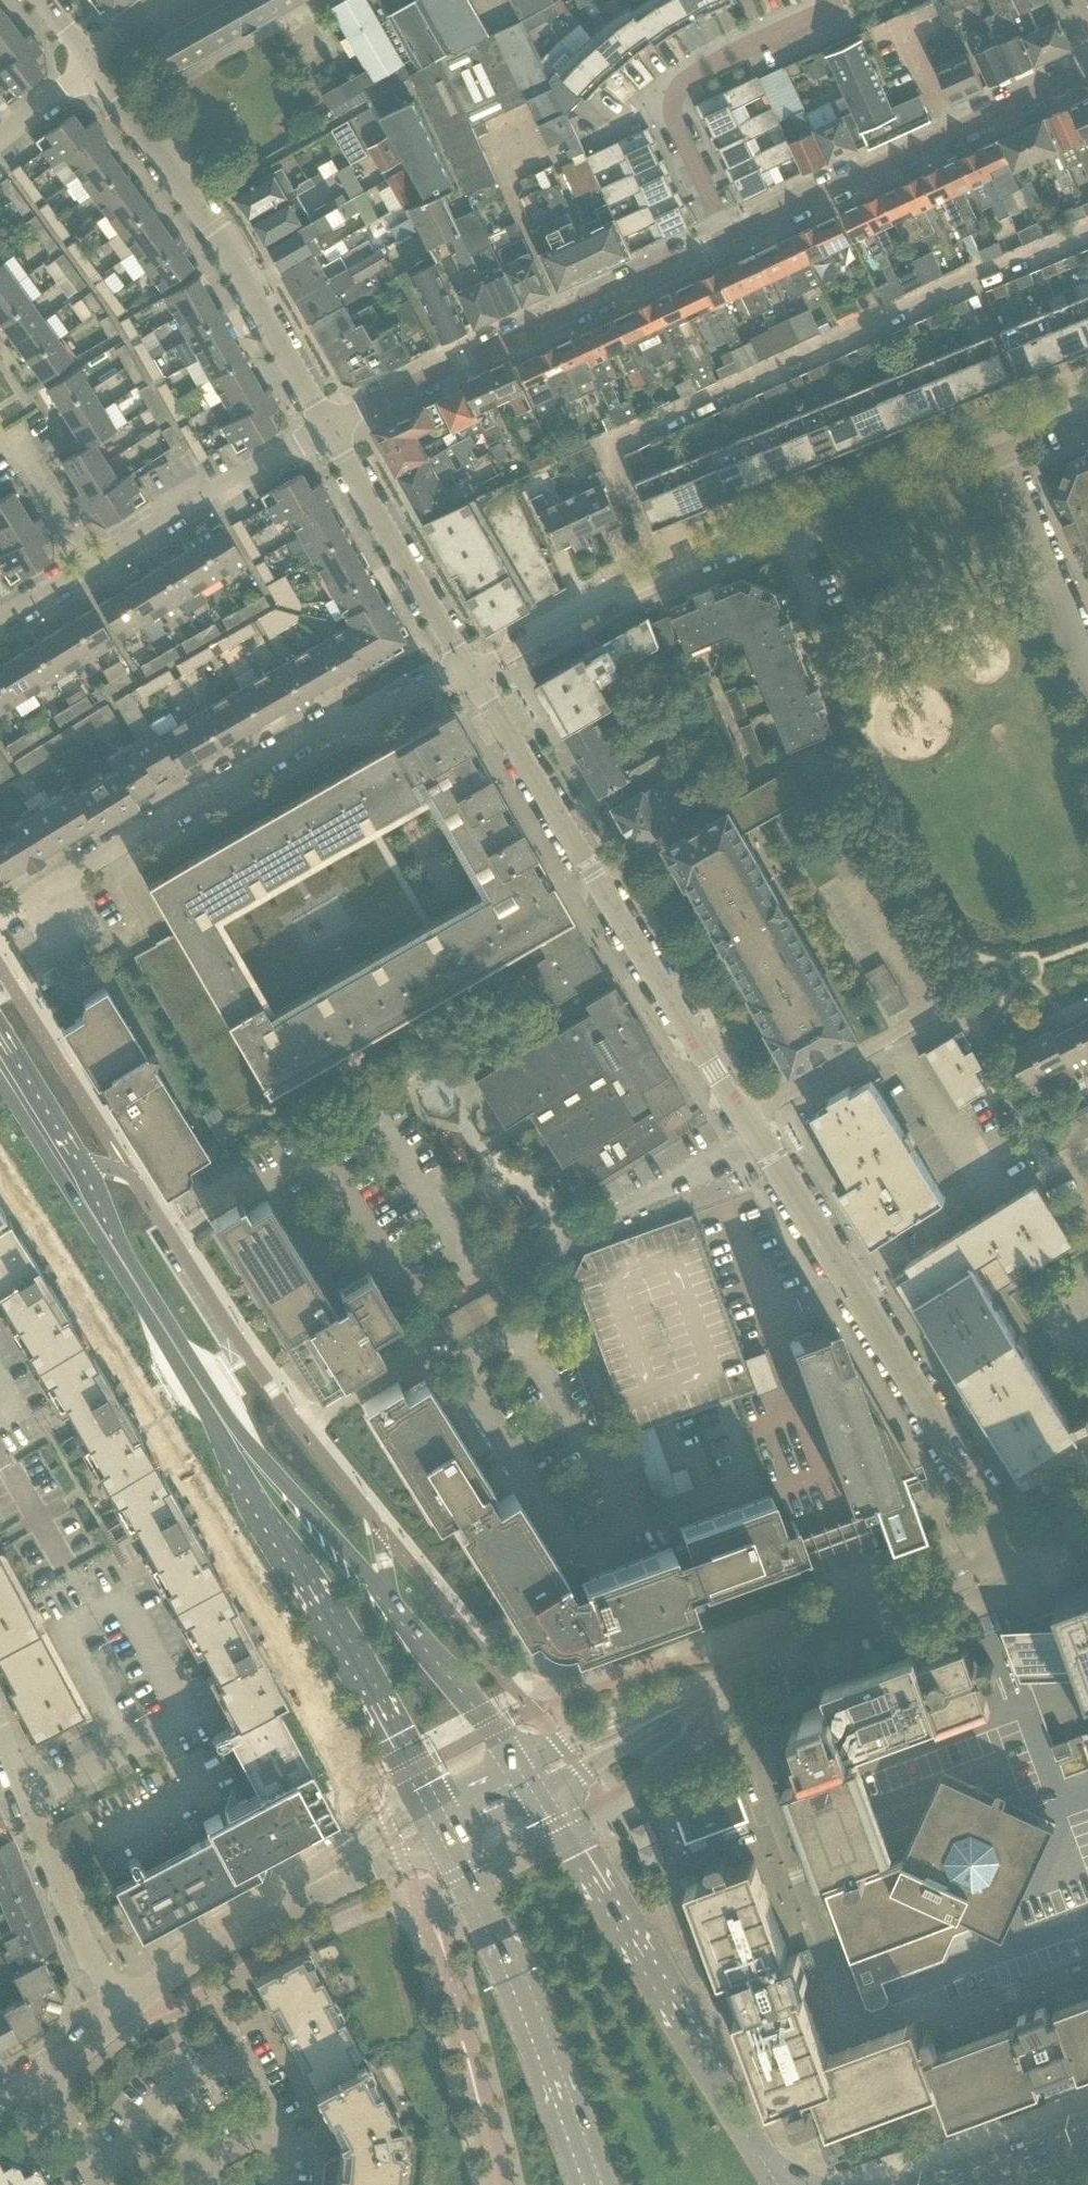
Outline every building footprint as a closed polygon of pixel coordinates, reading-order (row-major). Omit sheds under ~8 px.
[(99,13),(105,8),(110,14),(128,0),(89,0),(99,13)] [(156,45),(173,75),(305,0),(229,0),(155,42),(156,45)] [(331,9),(367,70),(368,71),(368,72),(380,92),(392,85),(410,75),(405,65),(406,64),(368,0),(346,0),(331,9)] [(419,70),(452,51),(423,0),(413,0),(409,2),(387,15),(419,70)] [(452,51),(453,52),(475,42),(490,35),(470,0),(423,0),(452,51)] [(523,19),(554,0),(512,0),(523,19)] [(629,7),(656,45),(672,34),(674,37),(677,36),(654,0),(647,0),(633,10),(630,6),(629,7)] [(677,36),(679,34),(677,30),(694,21),(682,0),(654,0),(677,36)] [(694,21),(710,12),(712,16),(715,15),(708,0),(682,0),(694,21)] [(715,15),(718,13),(716,9),(734,1),(733,0),(708,0),(715,15)] [(933,2),(948,34),(957,30),(943,0),(938,0),(933,2)] [(951,13),(978,1),(978,0),(945,0),(951,13)] [(996,14),(998,13),(1000,17),(1011,12),(1006,0),(989,0),(996,14)] [(1011,12),(1013,15),(1014,15),(1032,7),(1047,0),(1006,0),(1011,12)] [(554,2),(541,9),(547,20),(560,13),(555,4),(554,3),(554,2)] [(629,7),(609,21),(639,58),(641,56),(638,52),(653,42),(656,45),(629,7)] [(541,9),(523,20),(528,31),(547,20),(541,9)] [(1028,9),(1014,15),(1015,19),(1014,19),(1020,33),(1035,65),(1068,50),(1069,47),(1070,45),(1059,21),(1042,28),(1037,30),(1028,9)] [(15,28),(1,10),(0,10),(0,40),(15,28)] [(996,14),(986,18),(992,31),(1012,76),(1035,65),(1020,33),(1014,19),(1015,19),(1014,15),(1013,15),(1011,12),(1000,17),(998,13),(996,14)] [(522,20),(490,35),(475,42),(500,93),(548,73),(541,57),(528,31),(523,20),(522,20)] [(609,21),(591,37),(619,68),(633,56),(636,59),(639,58),(609,21)] [(573,53),(591,37),(578,22),(560,39),(573,53)] [(35,43),(28,34),(23,38),(15,28),(0,40),(0,70),(35,43)] [(1012,76),(992,31),(980,36),(981,40),(973,44),(977,53),(974,54),(989,86),(1012,76)] [(931,120),(928,114),(919,94),(892,107),(859,34),(823,50),(861,132),(862,131),(870,148),(931,120)] [(591,37),(573,53),(606,86),(608,84),(604,81),(619,68),(591,37)] [(541,57),(548,73),(567,114),(583,97),(587,100),(600,85),(604,89),(606,86),(573,53),(560,39),(541,57)] [(412,74),(462,182),(468,193),(497,180),(478,137),(490,131),(485,121),(528,100),(549,147),(565,138),(571,149),(565,151),(568,156),(584,149),(567,114),(548,73),(500,93),(475,42),(453,52),(452,51),(419,70),(412,74)] [(0,70),(0,96),(6,103),(43,74),(32,60),(42,52),(35,43),(0,70)] [(953,61),(952,61),(968,96),(984,88),(969,53),(968,54),(953,61)] [(952,61),(936,68),(942,81),(951,103),(968,96),(952,61)] [(368,71),(323,96),(324,97),(335,117),(367,99),(380,92),(368,72),(368,71)] [(758,76),(695,106),(702,120),(706,119),(714,135),(710,137),(710,138),(746,121),(751,119),(751,118),(744,104),(766,94),(759,79),(758,76)] [(392,85),(367,99),(378,119),(381,117),(392,136),(389,137),(402,161),(405,159),(428,200),(430,202),(445,195),(456,189),(415,100),(403,107),(392,85)] [(861,132),(844,96),(830,102),(806,114),(813,129),(828,162),(858,148),(868,143),(862,131),(861,132)] [(801,137),(789,142),(795,157),(803,173),(828,162),(813,129),(806,114),(799,98),(787,104),(792,116),(791,116),(801,137)] [(1071,107),(1087,143),(1087,99),(1071,107)] [(1045,119),(1067,168),(1081,162),(1084,167),(1087,176),(1087,143),(1071,107),(1045,119)] [(370,108),(355,116),(360,125),(375,117),(370,108)] [(725,169),(788,140),(787,139),(762,151),(755,137),(781,125),(773,108),(710,138),(717,152),(721,150),(729,167),(725,169)] [(35,142),(52,166),(100,130),(94,121),(83,128),(73,114),(35,142)] [(1045,119),(1023,129),(1038,161),(1047,156),(1057,178),(1059,177),(1064,189),(1074,184),(1067,168),(1045,119)] [(649,127),(587,156),(588,159),(595,174),(621,162),(627,176),(664,160),(664,159),(659,161),(652,144),(656,142),(649,127)] [(1023,129),(1000,140),(1022,187),(1031,206),(1041,202),(1025,167),(1038,161),(1023,129)] [(100,130),(53,166),(66,184),(76,177),(77,177),(109,153),(102,143),(107,139),(100,130)] [(340,143),(352,164),(368,155),(356,134),(340,143)] [(368,149),(382,172),(402,161),(389,137),(368,149)] [(788,140),(725,169),(732,183),(736,182),(744,199),(752,196),(753,197),(771,188),(770,187),(777,184),(770,169),(795,157),(789,142),(788,140)] [(1000,140),(980,149),(1004,200),(1014,195),(1013,191),(1022,187),(1000,140)] [(980,149),(960,158),(974,187),(984,209),(992,205),(999,220),(1010,215),(1008,212),(1003,200),(1004,200),(980,149)] [(77,177),(90,196),(123,172),(109,153),(77,177)] [(960,158),(940,168),(971,234),(982,229),(964,192),(974,187),(960,158)] [(573,162),(562,167),(575,197),(591,190),(595,199),(592,201),(598,217),(588,222),(609,265),(631,254),(632,254),(632,253),(624,237),(616,219),(610,205),(601,188),(595,174),(588,159),(579,163),(574,165),(573,162)] [(671,174),(664,160),(627,176),(601,188),(610,205),(635,194),(642,208),(679,191),(678,190),(674,192),(666,176),(671,174)] [(10,171),(23,189),(32,182),(19,165),(10,171)] [(347,167),(336,173),(351,200),(352,199),(365,192),(350,166),(347,167)] [(254,184),(235,194),(252,216),(254,221),(298,195),(316,185),(311,177),(299,185),(299,186),(295,189),(282,167),(254,184)] [(940,168),(921,177),(934,206),(944,201),(961,239),(971,234),(940,168)] [(395,176),(387,180),(401,205),(408,201),(409,201),(420,195),(406,170),(395,176)] [(543,170),(535,174),(539,181),(543,191),(552,187),(543,170)] [(90,196),(104,215),(137,191),(123,172),(90,196)] [(539,181),(535,174),(521,180),(525,188),(539,181)] [(921,177),(901,186),(925,237),(929,247),(940,242),(935,232),(925,210),(934,206),(921,177)] [(0,182),(0,187),(10,200),(18,194),(6,178),(0,182)] [(497,180),(468,193),(473,204),(502,190),(497,180)] [(32,182),(23,189),(33,203),(42,197),(32,182)] [(552,187),(543,191),(550,203),(584,276),(609,265),(588,222),(577,227),(569,214),(572,212),(558,184),(552,187)] [(901,186),(881,195),(894,224),(904,219),(914,242),(925,237),(901,186)] [(104,215),(118,234),(151,210),(137,191),(104,215)] [(616,219),(624,237),(650,225),(657,241),(664,237),(664,238),(682,230),(682,229),(690,225),(681,207),(685,205),(679,191),(642,208),(616,219)] [(355,199),(352,200),(359,211),(367,225),(369,224),(376,220),(379,218),(365,193),(355,199)] [(18,194),(10,200),(21,216),(30,210),(19,195),(18,194)] [(298,195),(254,221),(269,247),(330,212),(339,207),(344,204),(339,196),(326,203),(314,211),(315,213),(310,216),(298,195)] [(481,273),(462,232),(445,195),(430,202),(428,200),(411,208),(430,247),(451,238),(457,252),(452,254),(461,273),(464,272),(471,285),(460,291),(477,328),(501,316),(484,279),(481,273)] [(881,195),(861,205),(885,255),(896,250),(886,228),(894,224),(881,195)] [(330,212),(269,247),(284,273),(323,251),(315,237),(345,220),(346,219),(359,211),(352,200),(352,199),(351,200),(344,204),(339,207),(330,212)] [(37,209),(50,226),(59,219),(47,202),(37,209)] [(545,223),(533,229),(543,251),(550,268),(559,288),(584,276),(550,203),(540,207),(547,222),(545,223)] [(1083,204),(1061,214),(1066,225),(1087,215),(1087,214),(1083,204)] [(861,205),(841,214),(850,234),(855,243),(865,238),(875,259),(879,269),(889,264),(885,255),(861,205)] [(118,234),(132,253),(164,229),(151,210),(118,234)] [(475,210),(456,219),(462,232),(472,254),(481,250),(492,245),(475,210)] [(34,216),(26,222),(37,237),(45,231),(34,216)] [(838,216),(817,226),(843,282),(855,276),(842,249),(852,244),(851,242),(850,242),(838,216)] [(59,219),(50,226),(61,241),(70,234),(59,219)] [(512,242),(524,237),(517,220),(504,226),(512,242)] [(1038,222),(1026,228),(1032,241),(1044,235),(1038,222)] [(817,226),(798,235),(811,263),(821,285),(831,280),(833,286),(843,282),(817,226)] [(132,253),(145,272),(183,244),(177,236),(172,239),(164,229),(132,253)] [(45,231),(37,237),(49,254),(58,247),(45,231)] [(798,235),(778,244),(801,294),(813,289),(821,285),(811,263),(798,235)] [(509,268),(525,305),(550,292),(535,258),(524,237),(512,242),(500,249),(509,268)] [(65,246),(78,263),(86,257),(74,240),(65,246)] [(323,251),(284,273),(299,299),(376,255),(370,243),(369,241),(330,263),(323,251)] [(183,244),(145,272),(159,291),(192,267),(185,257),(189,253),(183,244)] [(778,244),(758,253),(772,282),(782,277),(792,298),(801,294),(778,244)] [(490,268),(481,273),(484,279),(501,316),(521,307),(512,287),(506,274),(492,245),(481,250),(490,268)] [(376,255),(299,299),(315,325),(348,306),(347,304),(397,278),(389,264),(382,251),(376,255)] [(921,257),(924,261),(914,266),(915,268),(923,285),(943,275),(932,252),(921,257)] [(1081,252),(1066,258),(1071,268),(1085,262),(1081,252)] [(758,253),(739,263),(762,312),(773,307),(763,286),(772,282),(758,253)] [(62,254),(54,260),(65,276),(74,270),(62,254)] [(86,257),(78,263),(88,278),(97,271),(86,257)] [(413,273),(411,274),(444,342),(446,341),(468,331),(436,262),(413,273)] [(16,283),(1,263),(0,264),(0,295),(16,283)] [(402,263),(392,268),(397,276),(406,271),(402,263)] [(739,263),(719,272),(732,300),(743,295),(752,317),(762,312),(739,263)] [(1056,263),(1041,269),(1045,278),(1060,272),(1056,263)] [(112,292),(124,287),(115,267),(104,272),(112,292)] [(923,285),(915,268),(896,278),(904,294),(923,285)] [(74,270),(65,276),(77,292),(85,285),(74,270)] [(719,272),(700,281),(727,341),(731,348),(742,342),(724,304),(732,300),(719,272)] [(1030,273),(1016,279),(1020,289),(1034,283),(1030,273)] [(93,285),(105,301),(114,295),(102,278),(93,285)] [(162,297),(174,318),(209,298),(197,278),(162,297)] [(904,294),(896,278),(876,287),(884,303),(904,294)] [(680,290),(676,292),(689,320),(693,318),(702,314),(705,321),(717,346),(718,345),(727,341),(723,331),(700,281),(680,290)] [(30,302),(16,283),(0,295),(0,324),(30,302)] [(1005,283),(992,289),(996,298),(1009,293),(1005,283)] [(880,305),(873,289),(852,299),(854,305),(859,315),(880,305)] [(90,292),(81,298),(93,313),(101,307),(90,292)] [(676,292),(656,301),(679,351),(680,352),(690,348),(695,359),(705,354),(689,320),(676,292)] [(114,295),(105,301),(117,316),(125,310),(114,295)] [(1071,302),(1087,344),(1087,295),(1071,302)] [(174,318),(186,338),(226,316),(221,306),(215,309),(209,298),(174,318)] [(965,300),(951,307),(956,316),(970,310),(965,300)] [(395,309),(403,324),(408,322),(416,316),(408,301),(395,309)] [(656,301),(637,310),(662,365),(682,355),(680,352),(679,351),(656,301)] [(13,343),(44,321),(30,302),(0,324),(0,325),(13,343)] [(1048,312),(1067,358),(1087,349),(1087,344),(1071,302),(1048,312)] [(348,306),(315,325),(328,348),(362,328),(367,325),(376,320),(380,318),(372,304),(353,315),(348,306)] [(859,315),(854,305),(835,314),(840,324),(859,315)] [(819,333),(808,308),(788,318),(800,342),(819,333)] [(637,310),(617,319),(647,384),(657,379),(653,369),(662,365),(637,310)] [(941,311),(926,318),(931,328),(945,321),(941,311)] [(1048,312),(1024,321),(1043,368),(1067,358),(1048,312)] [(108,316),(98,321),(108,338),(117,333),(108,316)] [(186,339),(197,359),(232,339),(226,329),(232,326),(226,316),(186,338),(186,339)] [(376,340),(337,363),(347,382),(355,384),(412,358),(402,341),(423,329),(421,325),(416,316),(408,322),(403,324),(388,333),(384,335),(379,338),(376,340)] [(118,322),(129,339),(137,334),(127,317),(118,322)] [(800,342),(788,318),(768,327),(769,329),(780,352),(800,342)] [(617,319),(597,329),(610,356),(618,352),(636,389),(647,384),(617,319)] [(362,328),(328,348),(337,363),(376,340),(379,338),(384,335),(376,320),(367,325),(362,328)] [(13,343),(27,362),(57,339),(44,321),(13,343)] [(1043,368),(1024,321),(1001,331),(1020,377),(1043,368)] [(915,323),(901,329),(906,339),(920,333),(915,323)] [(597,329),(578,338),(601,388),(600,388),(610,409),(621,403),(611,383),(610,380),(619,376),(610,356),(597,329)] [(780,352),(769,329),(749,338),(751,341),(760,361),(780,352)] [(152,331),(131,343),(132,346),(142,363),(152,358),(163,351),(152,331)] [(894,332),(882,338),(887,348),(899,342),(894,332)] [(993,334),(970,344),(989,390),(1013,381),(993,334)] [(578,338),(558,347),(581,397),(601,388),(578,338)] [(57,339),(27,362),(41,381),(71,359),(57,339)] [(186,339),(173,347),(184,366),(197,359),(186,339)] [(197,359),(209,379),(244,359),(232,339),(197,359)] [(760,361),(751,341),(731,350),(736,360),(740,370),(760,361)] [(872,343),(857,349),(862,359),(876,353),(872,343)] [(114,350),(124,367),(133,361),(124,344),(114,350)] [(970,344),(946,353),(965,400),(989,390),(970,344)] [(558,347),(539,356),(562,406),(581,397),(558,347)] [(692,378),(698,390),(717,381),(705,354),(695,359),(690,348),(680,352),(682,355),(692,378)] [(946,353),(922,363),(941,410),(965,400),(946,353)] [(847,354),(832,361),(837,370),(851,364),(847,354)] [(539,356),(518,366),(527,385),(531,392),(530,392),(531,394),(532,394),(541,415),(551,411),(555,420),(566,415),(562,406),(539,356)] [(152,358),(142,363),(152,381),(162,375),(152,358)] [(209,379),(220,399),(255,379),(244,359),(209,379)] [(721,379),(740,370),(736,360),(717,369),(721,379)] [(133,361),(124,367),(134,385),(143,379),(133,361)] [(511,361),(487,372),(501,403),(512,398),(519,414),(533,407),(524,387),(511,361)] [(922,363),(898,373),(917,420),(941,410),(922,363)] [(822,366),(807,372),(812,382),(826,375),(822,366)] [(45,388),(58,408),(90,388),(77,368),(45,388)] [(487,372),(463,383),(466,390),(466,389),(478,414),(481,420),(485,429),(490,442),(503,437),(491,408),(501,403),(487,372)] [(898,373),(874,383),(894,429),(917,420),(898,373)] [(801,375),(788,381),(793,390),(805,385),(801,375)] [(691,378),(676,385),(682,398),(698,390),(692,378),(691,378)] [(220,399),(232,420),(272,397),(267,388),(262,391),(255,379),(220,399)] [(156,387),(165,404),(174,399),(165,382),(156,387)] [(874,383),(851,393),(870,439),(894,429),(874,383)] [(137,391),(148,408),(157,403),(147,385),(137,391)] [(778,385),(763,392),(768,402),(782,395),(778,385)] [(58,408),(70,428),(102,408),(90,388),(58,408)] [(466,390),(439,402),(449,422),(454,433),(468,427),(471,435),(485,429),(481,420),(478,414),(466,389),(466,390)] [(851,393),(827,403),(846,449),(870,439),(851,393)] [(757,395),(744,401),(749,410),(761,405),(757,395)] [(272,397),(232,420),(220,426),(235,452),(276,429),(267,414),(278,408),(272,397)] [(174,399),(165,404),(176,421),(185,416),(174,399)] [(621,403),(610,409),(612,414),(618,426),(619,426),(638,417),(629,399),(621,403)] [(157,403),(148,408),(157,425),(167,420),(157,403)] [(827,403),(803,413),(822,459),(846,449),(827,403)] [(734,405),(719,412),(724,422),(738,415),(734,405)] [(429,407),(375,432),(377,435),(387,453),(418,435),(419,436),(421,435),(439,427),(438,426),(437,425),(429,407)] [(70,443),(75,452),(93,441),(93,442),(115,429),(102,408),(70,428),(77,439),(70,443)] [(803,413),(779,422),(798,469),(822,459),(803,413)] [(612,414),(602,419),(608,431),(618,426),(612,414)] [(713,415),(700,421),(705,430),(717,425),(713,415)] [(779,422),(755,432),(774,479),(798,469),(779,422)] [(179,429),(188,444),(197,439),(188,423),(179,429)] [(690,425),(675,432),(680,442),(694,435),(690,425)] [(170,426),(160,431),(163,435),(170,448),(179,442),(175,435),(170,426)] [(583,431),(575,435),(576,436),(576,437),(582,449),(589,445),(583,431)] [(755,432),(731,442),(751,489),(774,479),(755,432)] [(418,435),(387,453),(399,475),(429,459),(431,458),(449,447),(443,436),(425,446),(421,440),(419,436),(418,435)] [(429,459),(399,475),(410,496),(440,479),(441,478),(451,473),(455,470),(457,469),(450,457),(457,454),(463,466),(477,458),(472,448),(477,445),(471,435),(449,447),(431,458),(429,459)] [(576,437),(563,443),(564,446),(569,455),(582,449),(576,437)] [(665,437),(650,443),(655,453),(669,446),(665,437)] [(197,439),(188,444),(198,462),(207,457),(197,439)] [(60,461),(73,481),(105,461),(93,442),(93,441),(75,452),(60,461)] [(170,448),(162,452),(163,453),(168,462),(185,452),(179,442),(170,448)] [(731,442),(708,452),(727,498),(751,489),(731,442)] [(503,445),(491,450),(497,463),(509,458),(503,445)] [(541,458),(528,464),(532,473),(549,464),(557,461),(554,454),(553,453),(550,446),(538,451),(541,458)] [(625,455),(629,465),(644,458),(640,449),(625,455)] [(1086,451),(1087,454),(1070,462),(1063,479),(1087,489),(1087,450),(1086,451)] [(708,452),(684,462),(703,508),(727,498),(708,452)] [(557,461),(549,464),(555,476),(574,467),(569,455),(557,461)] [(72,497),(78,506),(117,481),(105,461),(73,481),(80,492),(72,497)] [(684,462),(660,472),(679,518),(703,508),(684,462)] [(594,487),(582,493),(599,529),(605,526),(607,529),(610,530),(618,526),(619,523),(617,521),(620,520),(606,491),(612,488),(602,469),(589,476),(594,487)] [(679,518),(660,472),(636,481),(655,528),(679,518)] [(275,523),(286,516),(327,493),(320,482),(309,489),(301,473),(260,497),(275,523)] [(440,479),(410,496),(423,520),(456,505),(477,496),(467,479),(458,484),(451,473),(441,478),(440,479)] [(117,481),(78,506),(84,516),(95,509),(105,524),(145,499),(129,474),(117,481)] [(528,475),(517,481),(522,492),(528,489),(531,482),(528,475)] [(547,548),(515,479),(477,496),(456,505),(423,520),(432,535),(435,540),(436,543),(439,548),(441,550),(443,555),(445,557),(448,562),(449,565),(452,569),(455,576),(458,581),(460,583),(462,588),(464,590),(467,595),(470,601),(473,606),(474,608),(477,613),(479,616),(482,621),(489,633),(567,587),(547,548)] [(1087,566),(1087,489),(1063,479),(1056,496),(1063,513),(1060,515),(1075,551),(1078,550),(1085,567),(1087,566)] [(25,512),(12,491),(0,499),(0,527),(25,512)] [(286,516),(297,536),(332,515),(326,506),(332,502),(327,493),(286,516)] [(543,493),(530,499),(538,516),(541,514),(558,549),(571,542),(575,551),(583,548),(562,503),(553,506),(550,508),(543,493)] [(582,493),(562,503),(583,548),(590,544),(586,536),(599,529),(582,493)] [(5,551),(44,526),(39,518),(31,522),(25,512),(0,527),(0,544),(5,551)] [(297,536),(308,555),(343,534),(332,515),(297,536)] [(231,525),(241,543),(250,537),(240,520),(231,525)] [(220,522),(199,535),(224,575),(245,562),(220,522)] [(5,551),(0,554),(0,569),(9,584),(49,559),(39,544),(51,537),(44,526),(5,551)] [(308,555),(319,574),(354,553),(343,534),(308,555)] [(189,549),(181,553),(203,588),(224,575),(199,535),(185,543),(189,549)] [(250,537),(241,543),(250,559),(260,554),(250,537)] [(181,553),(161,566),(182,601),(203,588),(181,553)] [(319,574),(330,593),(365,572),(354,553),(319,574)] [(263,561),(255,566),(263,580),(263,581),(264,583),(273,578),(272,576),(263,561)] [(161,566),(140,579),(161,614),(182,601),(161,566)] [(330,593),(342,613),(377,593),(365,572),(330,593)] [(266,586),(271,594),(289,584),(284,576),(266,586)] [(729,634),(737,638),(759,585),(742,578),(722,586),(721,582),(687,597),(688,600),(671,608),(688,651),(729,634)] [(140,579),(119,592),(140,627),(161,614),(140,579)] [(271,594),(275,602),(294,592),(289,584),(271,594)] [(745,641),(762,681),(805,663),(798,646),(802,645),(788,610),(784,612),(776,592),(759,585),(737,638),(745,641)] [(140,627),(119,592),(98,605),(120,640),(140,627)] [(294,592),(275,602),(277,605),(300,611),(301,605),(301,604),(297,598),(294,592)] [(342,613),(349,626),(397,639),(407,633),(388,600),(383,604),(377,593),(342,613)] [(264,596),(244,607),(249,616),(269,605),(264,596)] [(223,619),(228,628),(249,616),(244,607),(223,619)] [(275,608),(270,611),(288,627),(297,622),(300,615),(279,609),(275,608)] [(92,609),(71,622),(93,656),(114,643),(92,609)] [(270,611),(264,614),(278,633),(288,627),(270,611)] [(264,614),(256,619),(268,639),(271,637),(278,633),(264,614)] [(648,617),(536,682),(565,731),(595,714),(616,702),(604,683),(624,671),(621,666),(658,645),(670,672),(685,664),(675,641),(674,631),(668,616),(660,619),(651,623),(648,617)] [(71,622),(51,634),(72,669),(93,656),(71,622)] [(215,623),(201,631),(207,641),(221,633),(215,623)] [(250,623),(233,633),(238,642),(255,632),(250,623)] [(349,626),(341,631),(361,666),(367,662),(370,668),(403,649),(397,639),(349,626)] [(207,641),(201,631),(181,643),(187,652),(207,641)] [(328,639),(321,643),(341,678),(348,673),(361,666),(341,631),(328,639)] [(233,633),(216,642),(222,652),(238,642),(233,633)] [(51,634),(30,647),(51,682),(72,669),(51,634)] [(321,643),(300,655),(320,689),(341,678),(321,643)] [(174,646),(158,655),(164,665),(180,656),(174,646)] [(209,646),(193,656),(198,665),(215,656),(209,646)] [(30,647),(9,660),(30,695),(51,682),(30,647)] [(158,655),(140,666),(145,676),(164,665),(158,655)] [(300,655),(280,666),(303,707),(313,701),(310,696),(320,689),(300,655)] [(193,656),(176,665),(181,675),(194,667),(198,665),(193,656)] [(9,708),(30,695),(9,660),(1,665),(0,663),(0,693),(9,708)] [(805,663),(762,681),(790,749),(833,731),(826,714),(830,712),(815,678),(812,679),(805,663)] [(280,666),(259,678),(279,713),(290,706),(293,712),(303,707),(280,666)] [(125,671),(109,682),(115,692),(131,681),(125,671)] [(168,671),(152,680),(157,689),(173,680),(168,671)] [(709,671),(698,675),(702,685),(713,681),(709,671)] [(259,678),(238,690),(258,725),(279,713),(259,678)] [(152,680),(134,690),(139,699),(157,689),(152,680)] [(115,692),(109,682),(92,692),(98,702),(115,692)] [(726,692),(738,720),(748,716),(737,688),(726,692)] [(238,690),(219,702),(239,736),(258,725),(238,690)] [(136,739),(131,742),(153,778),(164,771),(171,783),(182,776),(159,736),(155,729),(152,730),(130,692),(114,701),(136,739)] [(0,693),(0,713),(9,708),(0,693)] [(85,696),(67,708),(73,718),(91,706),(85,696)] [(733,742),(714,696),(706,699),(741,783),(753,779),(737,740),(733,742)] [(219,702),(198,714),(218,748),(239,736),(219,702)] [(14,762),(25,781),(119,723),(108,703),(14,762)] [(73,718),(67,708),(52,717),(58,727),(73,718)] [(595,714),(565,731),(568,737),(567,740),(570,745),(573,746),(585,766),(615,748),(610,738),(637,723),(630,711),(602,726),(599,721),(599,720),(595,714)] [(198,714),(178,725),(198,760),(218,748),(198,714)] [(381,753),(148,888),(174,934),(162,941),(153,946),(134,957),(136,962),(144,976),(225,1115),(265,1092),(266,1094),(268,1093),(268,1092),(267,1091),(510,951),(511,952),(511,953),(519,949),(571,918),(551,883),(544,887),(526,856),(473,764),(479,761),(471,746),(471,745),(464,748),(446,716),(404,740),(407,745),(384,758),(381,753)] [(46,721),(25,734),(31,743),(52,731),(46,721)] [(741,729),(758,769),(769,764),(752,724),(741,729)] [(178,725),(159,736),(182,776),(190,771),(187,766),(198,760),(178,725)] [(31,743),(25,734),(4,746),(10,756),(31,743)] [(615,748),(585,766),(594,780),(593,783),(595,788),(599,789),(602,795),(603,794),(618,785),(629,779),(667,758),(659,745),(655,747),(649,736),(632,746),(638,757),(624,764),(615,748)] [(113,769),(94,781),(116,816),(150,795),(146,790),(157,783),(153,778),(131,742),(106,758),(113,769)] [(13,774),(0,753),(0,782),(13,774)] [(769,1031),(792,1072),(817,1058),(817,1059),(831,1051),(830,1050),(857,1034),(787,911),(788,911),(781,897),(780,898),(743,834),(788,808),(791,813),(808,803),(789,769),(718,809),(722,816),(703,827),(702,825),(689,833),(689,835),(667,847),(688,884),(691,882),(717,929),(715,931),(726,950),(728,949),(755,995),(752,997),(771,1030),(769,1031)] [(682,794),(672,776),(614,808),(624,826),(623,826),(628,835),(629,835),(636,847),(694,814),(687,803),(686,803),(681,794),(682,794)] [(72,786),(52,799),(74,835),(79,832),(82,837),(116,816),(94,781),(76,792),(72,786)] [(25,865),(28,871),(45,860),(41,855),(74,835),(52,799),(10,825),(17,836),(0,847),(0,880),(25,865)] [(521,970),(540,1002),(585,977),(600,968),(571,918),(519,949),(529,966),(521,970)] [(865,973),(889,1015),(908,1004),(884,962),(865,973)] [(54,966),(40,974),(47,986),(60,978),(54,966)] [(585,977),(540,1002),(552,1023),(555,1028),(474,1078),(503,1126),(527,1111),(559,1163),(543,1173),(562,1203),(668,1137),(656,1120),(685,1102),(648,1042),(651,1040),(635,1015),(632,1016),(613,985),(611,987),(600,968),(585,977)] [(106,1101),(163,1194),(187,1179),(189,1170),(187,1166),(207,1153),(151,1063),(153,1062),(155,1053),(146,1051),(144,1052),(104,987),(80,1002),(78,1011),(81,1015),(60,1028),(95,1085),(99,1082),(109,1099),(106,1101)] [(1073,1026),(1087,1053),(1087,1019),(1073,1026)] [(1054,1036),(1068,1065),(1070,1070),(1087,1061),(1087,1053),(1073,1026),(1054,1036)] [(927,1052),(960,1105),(991,1086),(994,1091),(996,1090),(979,1060),(985,1056),(982,1051),(976,1054),(963,1030),(919,1054),(920,1056),(927,1052)] [(1051,1030),(1029,1042),(1046,1075),(1068,1065),(1054,1036),(1051,1030)] [(1046,1075),(1029,1042),(1008,1052),(1025,1086),(1046,1075)] [(1068,1065),(1046,1075),(1052,1086),(1073,1076),(1070,1070),(1068,1065)] [(396,1087),(389,1075),(374,1084),(381,1096),(396,1087)] [(853,1091),(853,1090),(850,1086),(829,1098),(832,1103),(813,1113),(848,1175),(837,1182),(837,1181),(835,1183),(873,1243),(900,1227),(899,1226),(918,1214),(918,1215),(946,1198),(873,1082),(881,1078),(880,1076),(853,1091)] [(1067,1115),(1070,1121),(1087,1112),(1087,1105),(1067,1115)] [(217,1107),(202,1116),(221,1145),(235,1136),(217,1107)] [(1070,1121),(1080,1140),(1087,1136),(1087,1124),(1083,1114),(1070,1121)] [(1080,1140),(1070,1121),(1049,1132),(1059,1151),(1080,1140)] [(465,1156),(451,1166),(457,1175),(471,1165),(465,1156)] [(457,1175),(461,1182),(476,1173),(471,1165),(457,1175)] [(1075,1243),(1037,1183),(986,1215),(906,1265),(907,1267),(910,1273),(898,1281),(896,1282),(931,1337),(934,1335),(967,1387),(963,1389),(972,1404),(976,1401),(986,1416),(1002,1442),(998,1445),(1029,1493),(1044,1486),(1046,1489),(1087,1469),(1087,1414),(1071,1422),(1026,1350),(1030,1348),(1021,1334),(1017,1336),(992,1294),(1075,1243)] [(210,1222),(316,1392),(318,1395),(381,1356),(371,1339),(399,1322),(368,1272),(338,1290),(344,1300),(332,1307),(325,1295),(267,1201),(247,1213),(241,1203),(210,1222)] [(692,1214),(582,1251),(572,1276),(579,1296),(619,1402),(627,1426),(757,1394),(744,1358),(692,1214)] [(34,1364),(80,1335),(56,1296),(32,1257),(7,1217),(0,1221),(0,1308),(10,1324),(34,1364)] [(478,1297),(441,1320),(452,1338),(453,1340),(490,1317),(506,1308),(494,1288),(478,1297)] [(679,1528),(686,1548),(700,1585),(702,1590),(805,1553),(880,1526),(887,1545),(921,1533),(915,1513),(917,1512),(912,1497),(909,1498),(898,1468),(911,1463),(849,1356),(848,1357),(845,1358),(836,1334),(826,1337),(823,1329),(788,1342),(847,1505),(855,1502),(858,1510),(870,1506),(867,1498),(869,1497),(874,1511),(800,1538),(793,1520),(781,1525),(770,1495),(679,1528)] [(76,1435),(103,1483),(151,1455),(128,1415),(104,1375),(80,1335),(34,1364),(54,1398),(76,1435)] [(744,1358),(757,1394),(777,1386),(764,1351),(744,1358)] [(379,1393),(361,1404),(435,1523),(436,1524),(438,1523),(454,1513),(460,1523),(461,1525),(457,1528),(508,1610),(524,1636),(526,1635),(527,1634),(532,1631),(533,1633),(535,1635),(537,1637),(538,1639),(540,1641),(542,1642),(537,1650),(536,1651),(540,1653),(543,1655),(547,1656),(551,1657),(555,1657),(555,1656),(556,1647),(559,1647),(561,1647),(564,1646),(567,1646),(570,1645),(571,1645),(574,1653),(603,1643),(694,1610),(687,1590),(700,1585),(686,1548),(673,1553),(671,1547),(589,1577),(585,1566),(569,1561),(559,1567),(531,1523),(513,1493),(495,1504),(487,1492),(492,1489),(424,1380),(404,1392),(397,1382),(379,1393)] [(686,1467),(671,1472),(654,1424),(634,1431),(658,1498),(693,1486),(686,1467)] [(636,1449),(627,1426),(606,1434),(614,1457),(636,1449)] [(140,1547),(171,1602),(219,1576),(189,1523),(164,1477),(151,1455),(103,1483),(140,1547)] [(12,1691),(7,1693),(34,1743),(84,1716),(0,1559),(0,1668),(12,1691)] [(215,1683),(236,1724),(275,1703),(284,1698),(219,1576),(171,1602),(193,1642),(215,1683)] [(801,1778),(831,1861),(832,1861),(833,1861),(834,1864),(822,1869),(876,2014),(910,2001),(942,2007),(1087,1953),(1087,1602),(831,1698),(852,1756),(801,1775),(802,1778),(801,1778)] [(224,1811),(203,1822),(210,1836),(146,1870),(143,1872),(134,1876),(133,1877),(113,1887),(121,1902),(139,1935),(140,1938),(260,1874),(256,1866),(253,1860),(257,1858),(270,1851),(287,1842),(335,1816),(275,1703),(236,1724),(225,1730),(225,1731),(229,1739),(231,1743),(258,1792),(239,1802),(238,1803),(230,1807),(224,1811)] [(686,1838),(690,1840),(700,1836),(701,1833),(704,1835),(730,1826),(731,1822),(734,1824),(744,1820),(746,1816),(742,1806),(738,1805),(740,1802),(737,1791),(733,1790),(722,1793),(721,1796),(718,1795),(708,1799),(707,1802),(703,1800),(693,1804),(692,1807),(689,1806),(679,1810),(677,1813),(681,1824),(683,1825),(682,1828),(686,1838)] [(10,1835),(0,1810),(0,1841),(10,1835)] [(82,1891),(108,1877),(81,1810),(56,1823),(82,1891)] [(21,1863),(10,1835),(0,1841),(0,1872),(21,1863)] [(720,1851),(712,1854),(711,1855),(709,1856),(708,1858),(708,1860),(708,1861),(709,1863),(710,1865),(712,1866),(713,1866),(714,1867),(715,1867),(716,1867),(730,1861),(727,1854),(726,1853),(726,1852),(725,1852),(724,1851),(722,1851),(721,1851),(720,1851)] [(890,2032),(847,2048),(835,2052),(832,2051),(833,2048),(828,2033),(825,2032),(826,2028),(821,2013),(818,2012),(819,2009),(814,1994),(809,1992),(803,1994),(801,1988),(796,1990),(794,1984),(808,1979),(798,1953),(784,1958),(782,1952),(788,1950),(786,1944),(791,1943),(793,1938),(787,1923),(784,1922),(785,1918),(780,1903),(777,1902),(778,1899),(773,1884),(770,1882),(771,1879),(766,1865),(761,1862),(756,1864),(753,1858),(700,1878),(698,1873),(694,1871),(679,1876),(678,1880),(694,1925),(698,1926),(712,1921),(731,1972),(734,1970),(735,1973),(732,1974),(732,1975),(726,1978),(726,1985),(732,2001),(737,2008),(743,2005),(744,2007),(747,2006),(748,2008),(745,2010),(778,2101),(812,2089),(827,2131),(871,2114),(936,2091),(948,2123),(948,2124),(949,2125),(950,2125),(951,2125),(1039,2092),(1040,2091),(1040,2090),(1040,2089),(1036,2078),(1038,2077),(1039,2080),(1072,2068),(1071,2065),(1073,2064),(1075,2067),(1078,2075),(1078,2076),(1079,2076),(1080,2077),(1087,2074),(1087,1978),(1076,1983),(1074,1986),(1071,1985),(1056,1990),(1054,1994),(1059,2008),(1054,2010),(1056,2016),(1050,2018),(1045,2004),(1018,2014),(1023,2028),(1017,2030),(1015,2024),(1009,2027),(1004,2013),(1000,2011),(985,2016),(984,2020),(980,2018),(966,2024),(964,2027),(961,2026),(946,2031),(944,2035),(949,2049),(927,2057),(914,2023),(890,2032)] [(30,1885),(21,1863),(0,1872),(0,1898),(30,1885)] [(39,1908),(30,1885),(0,1898),(0,1904),(3,1912),(0,1914),(0,1929),(39,1908)] [(47,1926),(39,1908),(0,1929),(0,1951),(47,1926)] [(6,1959),(19,1953),(23,1962),(35,1955),(53,1946),(54,1945),(47,1926),(0,1951),(0,1962),(6,1959)] [(254,1980),(312,2090),(365,2062),(320,1977),(313,1980),(300,1956),(254,1980)] [(23,1997),(1,2008),(17,2038),(44,2024),(57,2017),(59,2012),(61,2004),(63,1999),(56,1986),(41,1959),(12,1975),(23,1997)] [(0,2009),(0,2047),(17,2038),(1,2008),(0,2009)] [(923,2037),(923,2038),(927,2051),(939,2046),(935,2034),(934,2033),(933,2032),(932,2031),(930,2030),(929,2030),(928,2030),(926,2031),(925,2032),(924,2033),(923,2034),(923,2035),(923,2037)] [(176,2047),(170,2035),(154,2043),(160,2055),(176,2047)] [(321,2184),(395,2184),(398,2147),(403,2146),(396,2110),(391,2111),(365,2062),(312,2090),(339,2140),(338,2155),(335,2155),(323,2162),(321,2184)] [(811,2105),(811,2103),(808,2096),(796,2101),(795,2101),(794,2102),(793,2104),(792,2105),(792,2106),(792,2107),(792,2109),(793,2110),(793,2111),(794,2112),(796,2113),(797,2113),(800,2113),(808,2110),(809,2109),(810,2108),(810,2107),(811,2105)] [(8,2183),(9,2184),(47,2184),(35,2162),(28,2149),(22,2147),(15,2145),(10,2143),(0,2148),(0,2184),(3,2184),(8,2183)]
